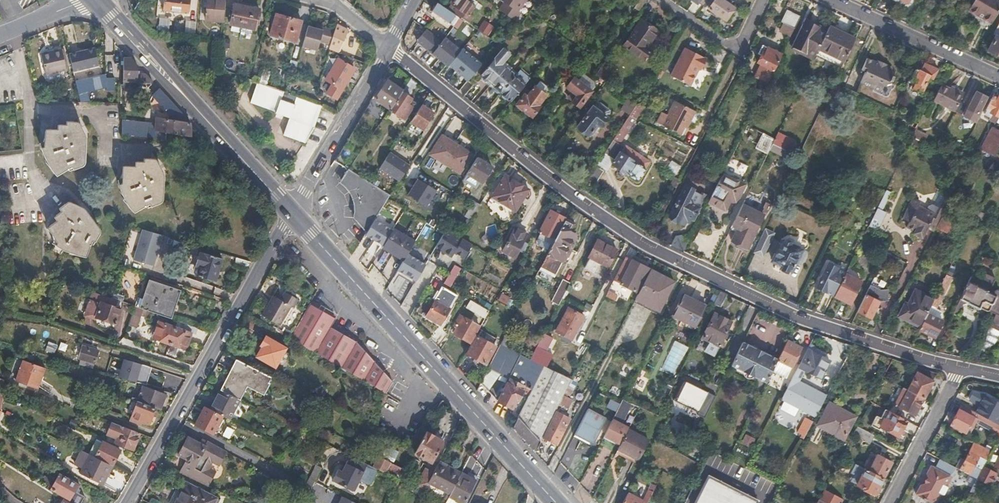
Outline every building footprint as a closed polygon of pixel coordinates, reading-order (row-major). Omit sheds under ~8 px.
[(188,0),(162,0),(161,9),(187,13),(188,0)] [(224,0),(206,0),(205,19),(222,21),(224,0)] [(476,2),(473,0),(453,0),(448,9),(467,23),(471,17),(467,14),(476,2)] [(503,1),(497,8),(514,21),(519,14),(516,12),(523,0),(501,0),(503,1)] [(647,0),(638,0),(632,9),(638,13),(647,0)] [(724,0),(715,0),(709,8),(725,20),(733,7),(724,0)] [(998,9),(998,0),(974,0),(968,11),(976,15),(972,21),(988,30),(990,26),(998,9)] [(458,18),(437,3),(431,11),(452,26),(458,18)] [(257,13),(258,9),(233,4),(229,25),(254,29),(257,13)] [(796,27),(801,15),(787,9),(781,20),(784,21),(796,27)] [(293,42),(300,21),(274,13),(268,34),(293,42)] [(192,31),(194,17),(187,16),(187,20),(186,30),(192,31)] [(158,30),(168,31),(169,18),(158,18),(158,30)] [(186,30),(187,20),(176,19),(175,29),(186,30)] [(640,19),(634,27),(621,44),(641,58),(648,49),(645,47),(656,31),(640,19)] [(493,28),(483,21),(477,30),(487,36),(493,28)] [(793,33),(796,27),(784,21),(781,28),(793,33)] [(818,49),(826,32),(806,22),(792,49),(801,54),(800,56),(812,62),(815,55),(818,49)] [(993,34),(995,36),(988,50),(998,56),(998,23),(993,34)] [(337,54),(347,31),(334,25),(333,31),(329,43),(327,51),(337,54)] [(333,31),(322,27),(315,26),(314,30),(306,28),(301,44),(316,49),(318,40),(329,43),(333,31)] [(840,67),(843,61),(854,39),(828,27),(826,32),(818,49),(815,55),(840,67)] [(441,41),(425,28),(415,42),(449,66),(461,50),(444,37),(441,41)] [(768,81),(775,69),(783,53),(766,45),(764,48),(758,61),(762,63),(755,76),(768,82),(768,81)] [(98,47),(73,53),(77,70),(102,63),(98,47)] [(700,68),(705,58),(683,47),(669,74),(688,84),(697,67),(700,68)] [(71,68),(65,48),(44,53),(50,73),(71,68)] [(506,65),(506,64),(503,62),(508,55),(501,49),(479,75),(490,84),(506,65)] [(156,86),(146,74),(137,74),(137,65),(134,65),(123,52),(123,82),(135,82),(136,84),(156,86)] [(113,55),(105,55),(105,77),(76,78),(77,102),(89,101),(89,90),(114,90),(113,55)] [(891,81),(893,77),(893,76),(892,75),(892,73),(891,71),(889,69),(890,67),(876,60),(875,63),(866,58),(861,69),(865,72),(860,84),(864,85),(880,93),(884,85),(888,83),(889,81),(891,81)] [(293,75),(296,63),(289,61),(286,72),(290,73),(293,75)] [(348,77),(352,71),(336,61),(324,82),(330,86),(325,96),(334,101),(348,77)] [(922,92),(929,78),(933,80),(938,71),(925,64),(919,61),(909,81),(915,84),(913,88),(922,92)] [(500,92),(516,73),(506,65),(490,84),(500,92)] [(603,80),(611,69),(608,67),(605,70),(598,66),(593,73),(603,80)] [(288,81),(290,73),(286,72),(284,71),(282,78),(288,81)] [(510,100),(525,81),(516,73),(500,92),(510,100)] [(567,95),(572,99),(571,101),(578,106),(590,90),(572,77),(565,87),(570,90),(567,95)] [(413,92),(418,84),(411,78),(405,87),(413,92)] [(390,109),(401,92),(403,90),(388,80),(376,98),(390,109)] [(540,80),(535,86),(534,86),(530,91),(527,88),(515,104),(530,116),(539,105),(537,104),(548,90),(547,86),(540,80)] [(305,143),(307,138),(314,124),(321,105),(256,82),(249,102),(274,111),(274,112),(288,118),(282,133),(305,143)] [(469,98),(478,87),(473,82),(463,94),(469,98)] [(952,85),(951,88),(943,84),(935,101),(955,111),(965,91),(952,85)] [(190,137),(189,123),(159,89),(150,96),(166,113),(164,114),(155,111),(156,130),(135,126),(135,112),(123,112),(123,134),(165,140),(166,133),(190,137)] [(404,118),(411,107),(409,106),(411,103),(409,102),(411,99),(401,92),(390,109),(404,118)] [(431,108),(437,99),(429,93),(423,103),(431,108)] [(979,113),(987,97),(977,93),(965,117),(977,123),(982,114),(979,113)] [(998,115),(998,96),(994,93),(985,113),(997,119),(998,115)] [(627,113),(634,101),(626,96),(619,108),(627,113)] [(686,128),(689,121),(694,111),(694,110),(674,100),(672,100),(665,113),(660,110),(654,120),(680,133),(683,126),(686,128)] [(634,117),(641,106),(634,101),(627,113),(634,117)] [(596,103),(593,108),(603,115),(607,110),(607,107),(599,102),(596,103)] [(902,114),(906,106),(899,102),(894,111),(902,114)] [(422,131),(433,114),(421,106),(410,122),(422,131)] [(598,125),(605,116),(603,115),(593,108),(591,106),(577,127),(588,135),(596,123),(598,125)] [(381,123),(387,114),(383,111),(377,120),(381,123)] [(617,142),(634,117),(627,113),(602,153),(613,160),(610,164),(625,174),(626,173),(636,180),(644,168),(643,167),(647,161),(623,145),(619,151),(617,150),(620,144),(617,142)] [(79,151),(79,140),(83,136),(80,129),(78,130),(75,130),(73,127),(72,125),(72,122),(63,122),(63,125),(57,125),(57,130),(45,130),(42,132),(42,138),(45,138),(45,148),(39,148),(45,163),(48,171),(55,177),(67,171),(68,173),(80,168),(79,165),(81,159),(84,159),(84,151),(79,151)] [(994,128),(992,132),(983,149),(996,155),(998,150),(998,130),(994,128)] [(791,146),(793,141),(777,133),(774,138),(772,144),(798,157),(801,150),(791,146)] [(767,154),(772,144),(774,138),(766,134),(759,149),(767,154)] [(471,155),(441,135),(429,153),(458,174),(471,155)] [(14,167),(25,166),(24,152),(0,154),(0,177),(14,176),(14,167)] [(400,181),(410,166),(390,152),(380,168),(400,181)] [(482,184),(493,167),(477,158),(467,175),(482,184)] [(159,187),(159,176),(163,172),(160,165),(157,166),(154,166),(152,163),(151,159),(143,159),(143,162),(136,162),(136,167),(124,167),(121,169),(121,175),(125,175),(124,185),(119,185),(129,208),(136,213),(148,206),(148,208),(160,204),(159,201),(160,197),(162,195),(164,195),(164,187),(159,187)] [(666,168),(675,175),(681,167),(672,160),(666,168)] [(594,182),(601,169),(594,165),(587,177),(594,182)] [(351,201),(371,181),(350,166),(336,179),(342,184),(346,191),(348,194),(351,201)] [(736,203),(745,184),(722,173),(708,202),(709,202),(726,210),(731,200),(736,203)] [(517,210),(530,188),(506,175),(493,196),(517,210)] [(437,191),(418,179),(408,195),(427,206),(437,191)] [(375,219),(391,195),(371,181),(351,201),(352,207),(352,211),(352,216),(367,232),(375,219)] [(693,219),(700,206),(698,205),(703,197),(693,191),(694,189),(686,185),(681,196),(679,196),(669,217),(684,224),(688,216),(693,219)] [(883,210),(891,194),(886,191),(878,208),(883,210)] [(945,213),(954,196),(946,191),(937,210),(945,213)] [(923,202),(913,198),(912,202),(921,206),(923,202)] [(473,216),(480,205),(474,201),(467,214),(473,216)] [(945,214),(945,213),(937,210),(936,211),(932,212),(921,206),(912,202),(903,219),(910,222),(907,228),(914,232),(913,235),(922,239),(928,228),(935,231),(938,227),(945,214)] [(746,249),(762,214),(742,204),(732,226),(737,229),(731,241),(746,249)] [(86,223),(85,223),(79,215),(78,209),(72,207),(69,211),(67,210),(64,210),(62,207),(56,211),(57,214),(52,218),(55,223),(45,230),(45,233),(49,238),(51,236),(57,244),(53,247),(58,250),(75,259),(84,259),(89,246),(91,247),(97,236),(92,232),(92,229),(94,226),(90,221),(86,223)] [(868,226),(877,231),(886,212),(877,208),(868,226)] [(555,240),(566,218),(551,210),(540,232),(542,232),(538,241),(539,246),(549,251),(553,244),(555,240)] [(945,214),(938,227),(965,240),(972,227),(945,214)] [(570,248),(577,234),(571,231),(575,223),(566,218),(555,240),(570,248)] [(393,230),(375,219),(367,232),(367,233),(384,244),(385,244),(393,230)] [(494,225),(486,227),(488,235),(496,233),(494,225)] [(516,257),(528,233),(516,227),(504,250),(516,257)] [(154,266),(162,236),(141,229),(133,261),(154,266)] [(394,229),(393,230),(385,244),(406,257),(407,254),(415,241),(394,229)] [(763,258),(774,234),(766,229),(754,254),(763,258)] [(464,259),(473,245),(446,230),(436,247),(452,257),(455,253),(464,259)] [(684,249),(689,238),(683,235),(681,235),(676,236),(672,243),(684,249)] [(609,266),(617,249),(598,239),(589,256),(591,257),(585,268),(602,277),(608,266),(609,266)] [(557,274),(570,248),(555,240),(553,244),(549,251),(544,261),(541,267),(557,274)] [(800,262),(804,252),(801,251),(801,250),(782,240),(772,261),(782,266),(780,269),(788,273),(790,269),(791,270),(796,261),(800,262)] [(404,259),(406,257),(385,244),(384,244),(383,247),(404,259)] [(214,282),(221,260),(200,253),(196,268),(199,268),(196,276),(214,282)] [(399,269),(417,279),(425,265),(407,254),(406,257),(404,259),(399,269)] [(639,291),(651,269),(627,257),(615,279),(639,291)] [(541,267),(544,261),(537,258),(529,273),(536,277),(541,267)] [(834,296),(845,274),(846,272),(829,263),(817,287),(834,296)] [(455,277),(461,268),(454,265),(449,274),(455,277)] [(660,310),(675,280),(652,268),(651,269),(639,291),(636,298),(660,310)] [(989,310),(998,315),(998,289),(996,289),(995,289),(995,290),(994,291),(990,289),(995,278),(984,273),(977,287),(987,292),(986,293),(992,296),(994,300),(990,310),(989,310)] [(851,303),(862,281),(845,274),(834,296),(851,303)] [(938,307),(953,277),(947,274),(935,298),(932,304),(938,307)] [(992,296),(986,293),(987,292),(977,287),(975,286),(977,281),(970,277),(952,316),(956,318),(957,315),(959,316),(963,309),(961,308),(963,303),(968,301),(979,306),(979,308),(985,311),(989,310),(990,310),(994,300),(992,296)] [(563,298),(570,285),(562,281),(556,294),(563,298)] [(172,320),(181,293),(150,283),(144,301),(137,299),(134,308),(139,309),(147,312),(172,320)] [(889,302),(888,289),(881,290),(871,285),(858,311),(872,318),(879,303),(881,302),(889,302)] [(458,296),(451,292),(441,286),(434,298),(435,299),(433,303),(425,316),(441,325),(458,296)] [(928,312),(932,304),(935,298),(916,289),(909,304),(906,302),(899,316),(921,326),(928,312)] [(280,326),(291,306),(292,307),(297,298),(285,291),(282,296),(279,294),(277,298),(273,296),(262,316),(280,326)] [(721,307),(727,294),(721,291),(715,304),(721,307)] [(497,301),(507,306),(511,297),(501,292),(497,301)] [(614,301),(616,296),(609,292),(606,297),(614,301)] [(120,326),(127,305),(97,295),(88,318),(99,322),(100,320),(120,326)] [(696,326),(707,306),(685,295),(675,315),(696,326)] [(211,315),(214,305),(195,298),(192,308),(211,315)] [(490,309),(471,298),(467,306),(486,316),(490,309)] [(358,342),(331,327),(333,324),(336,318),(311,304),(290,339),(316,354),(385,393),(391,383),(392,381),(358,342)] [(942,312),(940,309),(938,307),(932,304),(928,312),(940,318),(942,315),(942,312)] [(574,339),(587,315),(570,306),(558,331),(574,339)] [(138,330),(147,312),(139,309),(129,327),(138,330)] [(934,337),(943,319),(940,318),(928,312),(921,326),(919,329),(934,337)] [(471,342),(481,325),(460,313),(455,323),(460,326),(456,333),(471,342)] [(720,347),(731,327),(733,322),(716,313),(703,339),(709,342),(704,352),(714,357),(719,347),(720,347)] [(995,316),(989,330),(998,335),(998,318),(995,316)] [(169,346),(175,329),(159,323),(153,340),(169,346)] [(196,336),(198,329),(185,324),(182,331),(190,334),(196,336)] [(437,344),(445,329),(436,325),(430,336),(437,344)] [(185,350),(190,334),(182,331),(175,329),(169,346),(185,350)] [(510,345),(516,334),(508,330),(503,341),(510,345)] [(989,330),(977,352),(986,356),(992,345),(994,346),(998,336),(998,335),(989,330)] [(275,365),(285,345),(266,334),(260,346),(263,348),(259,356),(275,365)] [(497,347),(479,337),(470,354),(488,364),(497,347)] [(787,377),(802,347),(787,340),(778,359),(773,370),(787,377)] [(546,364),(510,345),(503,341),(489,367),(481,382),(492,392),(501,374),(510,379),(499,400),(513,408),(518,399),(520,400),(525,391),(523,389),(525,386),(533,390),(546,364)] [(48,342),(45,351),(55,354),(58,345),(48,342)] [(758,349),(757,346),(753,344),(751,346),(743,342),(732,365),(744,371),(744,375),(746,378),(747,379),(749,379),(750,378),(753,376),(767,383),(773,370),(778,359),(770,355),(771,353),(765,350),(762,351),(758,349)] [(677,379),(692,348),(681,343),(666,373),(677,379)] [(821,377),(830,360),(816,352),(819,347),(811,343),(782,399),(816,417),(827,395),(800,381),(807,369),(821,377)] [(94,363),(98,352),(81,346),(77,358),(80,359),(77,366),(90,370),(92,363),(94,363)] [(36,389),(43,369),(23,361),(16,380),(36,389)] [(265,390),(271,378),(239,361),(236,368),(238,369),(235,374),(232,372),(222,390),(240,400),(247,387),(261,394),(264,389),(265,390)] [(121,380),(125,366),(141,371),(137,385),(146,388),(150,376),(148,376),(150,370),(124,362),(118,380),(121,380)] [(564,395),(573,378),(546,364),(533,390),(514,428),(535,452),(543,436),(555,413),(556,411),(564,395)] [(137,385),(141,371),(125,366),(121,380),(137,385)] [(923,397),(932,380),(917,372),(908,389),(923,397)] [(689,408),(700,388),(684,380),(673,400),(689,408)] [(766,400),(773,387),(766,384),(760,397),(766,400)] [(913,415),(923,397),(908,389),(904,387),(894,405),(913,415)] [(699,412),(708,395),(703,392),(704,390),(700,388),(689,408),(699,412)] [(161,405),(164,398),(141,389),(135,404),(153,411),(158,413),(161,405)] [(230,419),(240,400),(222,390),(220,390),(211,409),(223,415),(230,419)] [(998,421),(998,401),(985,394),(976,412),(998,423),(998,421)] [(565,415),(573,399),(564,395),(556,411),(565,415)] [(622,399),(613,418),(624,423),(633,404),(622,399)] [(843,439),(855,417),(830,403),(818,425),(843,439)] [(147,426),(153,411),(135,404),(129,421),(138,425),(139,423),(147,426)] [(976,412),(961,404),(951,424),(969,433),(976,421),(998,433),(998,424),(998,423),(976,412)] [(213,435),(223,415),(211,409),(206,407),(196,426),(213,435)] [(897,436),(905,420),(884,408),(879,417),(876,415),(871,425),(879,430),(881,427),(897,436)] [(586,409),(574,438),(594,446),(605,417),(586,409)] [(558,443),(569,420),(555,413),(543,436),(558,443)] [(800,446),(813,421),(806,417),(794,439),(798,441),(797,444),(800,446)] [(621,444),(628,429),(630,427),(613,419),(605,436),(621,444)] [(136,442),(139,435),(111,424),(109,431),(118,434),(115,442),(133,449),(136,442)] [(874,435),(857,426),(853,434),(870,443),(874,435)] [(638,460),(649,440),(628,429),(621,444),(618,450),(638,460)] [(433,462),(444,441),(435,436),(435,435),(427,431),(415,453),(433,462)] [(741,443),(751,446),(754,436),(744,433),(741,443)] [(209,487),(213,478),(217,471),(210,467),(213,461),(220,465),(224,457),(204,446),(201,444),(188,437),(179,455),(187,459),(180,472),(209,487)] [(227,452),(206,441),(204,446),(224,457),(227,452)] [(974,442),(965,460),(962,458),(957,466),(969,473),(977,477),(983,466),(991,450),(974,442)] [(116,460),(119,453),(103,445),(96,459),(112,467),(116,460)] [(746,468),(753,456),(736,447),(730,459),(746,468)] [(570,449),(559,465),(577,476),(588,460),(570,449)] [(82,471),(90,456),(81,451),(73,467),(82,471)] [(882,477),(890,461),(875,453),(871,461),(869,460),(865,468),(882,477)] [(103,486),(112,467),(96,459),(90,456),(82,471),(80,474),(103,486)] [(361,481),(368,465),(351,456),(343,472),(339,471),(333,481),(355,492),(361,481)] [(405,470),(378,456),(373,467),(379,470),(384,473),(386,468),(402,476),(405,470)] [(942,494),(957,466),(940,458),(936,466),(931,464),(927,472),(928,477),(925,479),(925,482),(921,483),(916,492),(923,496),(922,498),(926,500),(927,499),(934,502),(940,493),(942,494)] [(439,461),(438,464),(433,472),(428,482),(451,493),(462,473),(455,469),(439,461)] [(851,481),(855,482),(855,483),(873,493),(882,477),(865,468),(854,462),(850,470),(851,472),(852,473),(850,477),(850,479),(851,481)] [(313,487),(323,468),(318,465),(308,484),(313,487)] [(372,484),(379,470),(373,467),(368,465),(361,481),(369,485),(372,484)] [(990,484),(996,472),(983,466),(977,477),(983,481),(990,484)] [(428,482),(433,472),(425,468),(416,484),(422,488),(421,490),(423,491),(428,482)] [(476,479),(462,472),(462,473),(451,493),(448,499),(453,502),(452,502),(464,502),(476,479)] [(972,486),(977,477),(969,473),(965,482),(972,486)] [(79,485),(61,474),(53,488),(71,499),(79,485)] [(756,500),(708,476),(695,502),(755,502),(756,500)] [(977,493),(983,481),(977,477),(972,486),(971,489),(977,493)] [(220,501),(187,483),(182,492),(177,489),(170,502),(218,502),(220,501)] [(79,485),(71,499),(69,501),(72,502),(80,502),(86,495),(78,490),(80,486),(79,485)] [(842,499),(823,489),(819,499),(827,502),(840,502),(842,499)] [(650,499),(653,493),(649,490),(643,502),(628,494),(623,502),(648,502),(650,499)]
